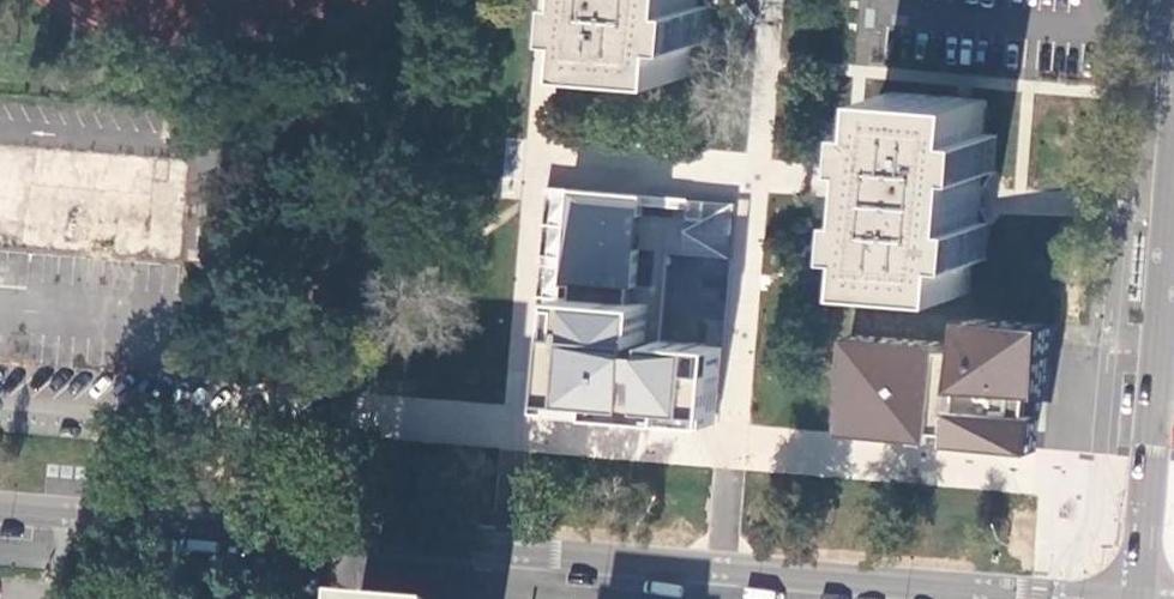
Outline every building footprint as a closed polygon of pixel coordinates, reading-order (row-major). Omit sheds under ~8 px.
[(584,32),(597,33),(599,0),(586,0),(584,32)] [(597,33),(594,66),(686,73),(689,40),(692,5),(708,7),(706,0),(599,0),(597,33)] [(708,7),(692,5),(689,40),(705,42),(708,7)] [(974,219),(987,220),(977,196),(978,185),(982,186),(991,174),(978,173),(981,136),(984,102),(893,94),(890,128),(886,165),(872,164),(879,178),(882,178),(882,189),(881,189),(868,211),(883,213),(880,250),(877,283),(968,291),(971,258),(974,219)] [(890,128),(875,126),(872,164),(886,165),(890,128)] [(995,137),(981,136),(978,173),(991,174),(995,137)] [(173,261),(183,158),(0,142),(0,246),(173,261)] [(722,206),(575,192),(560,414),(705,427),(717,428),(725,345),(713,344),(722,206)] [(883,213),(868,211),(865,249),(880,250),(883,213)] [(987,220),(974,219),(971,258),(983,259),(987,220)] [(943,341),(849,334),(839,442),(1040,455),(1052,322),(965,315),(963,349),(942,348),(943,341)]
